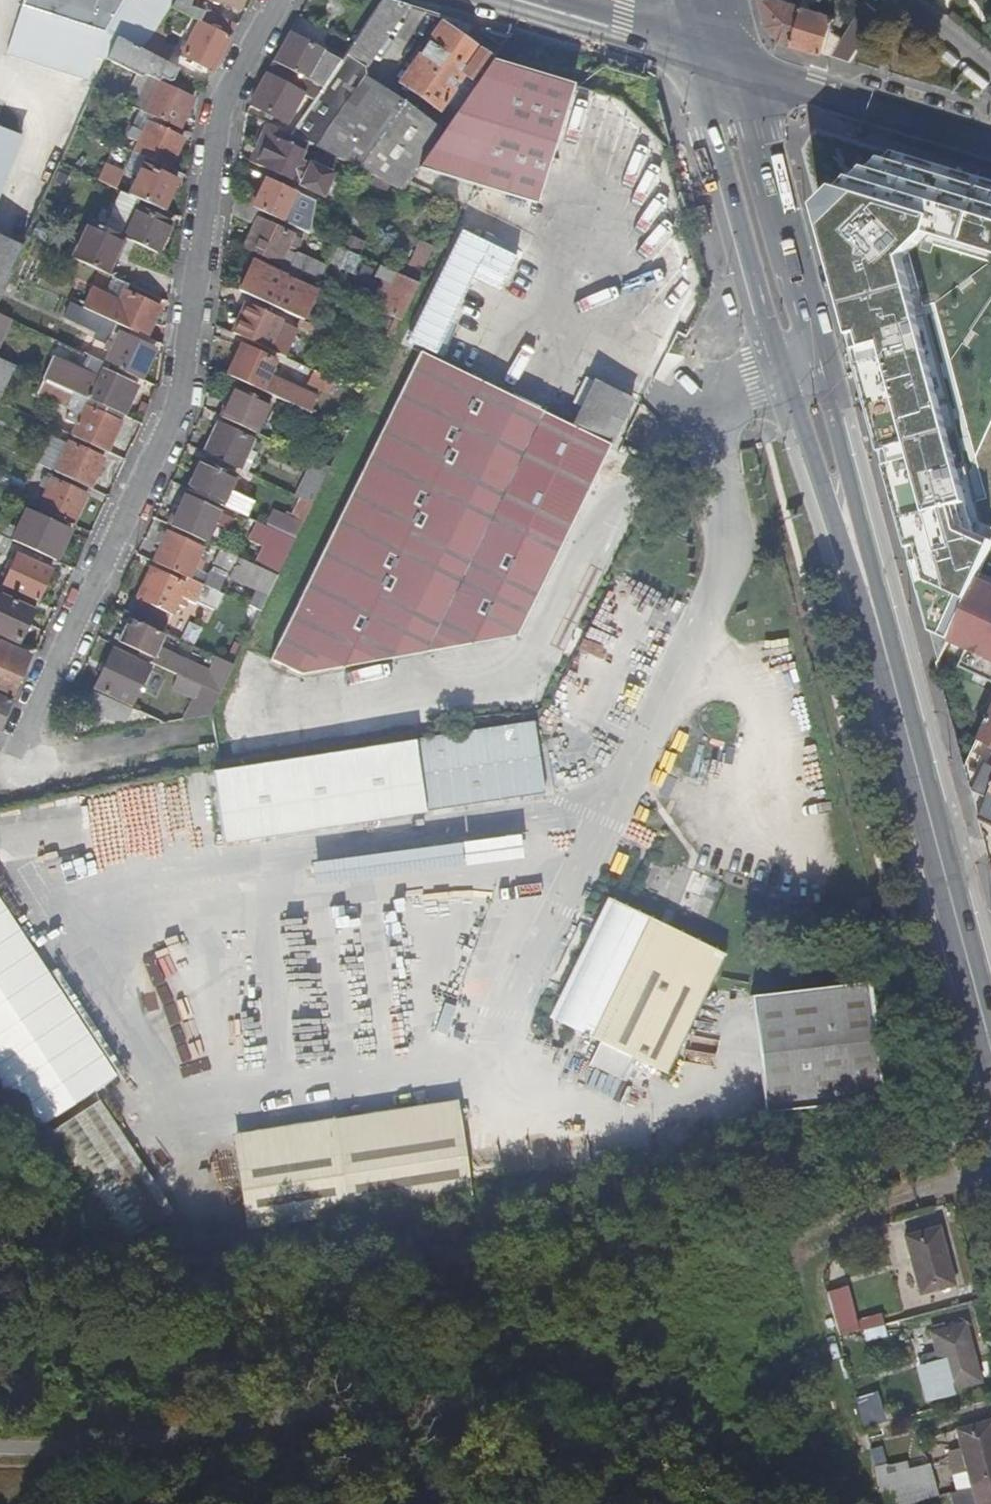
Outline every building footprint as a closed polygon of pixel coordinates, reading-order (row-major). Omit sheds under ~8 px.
[(115,38),(138,0),(21,0),(6,51),(86,77),(101,33),(115,38)] [(154,33),(169,9),(174,0),(138,0),(115,38),(142,52),(154,33)] [(184,16),(186,8),(189,0),(174,0),(169,9),(184,16)] [(238,11),(241,0),(201,0),(238,11)] [(408,8),(383,0),(381,0),(350,45),(340,61),(320,89),(312,101),(288,136),(304,144),(399,192),(415,170),(441,132),(364,80),(362,68),(389,26),(395,30),(408,8)] [(852,62),(881,14),(866,3),(837,49),(827,42),(834,15),(804,7),(805,2),(801,0),(800,5),(783,0),(759,0),(766,26),(779,40),(813,51),(852,62)] [(184,16),(198,23),(203,15),(186,8),(184,16)] [(203,15),(198,23),(210,29),(215,20),(203,15)] [(210,29),(229,38),(234,28),(215,20),(210,29)] [(181,56),(211,71),(229,38),(210,29),(198,23),(181,56)] [(474,83),(490,61),(461,41),(440,27),(424,50),(420,47),(410,61),(414,64),(400,85),(437,110),(462,74),(474,83)] [(142,52),(163,63),(170,51),(158,45),(162,36),(154,33),(142,52)] [(323,52),(288,34),(272,63),(307,82),(323,52)] [(170,80),(175,69),(163,63),(142,52),(115,38),(105,60),(136,74),(139,76),(143,75),(156,81),(157,77),(167,82),(170,80)] [(320,89),(340,61),(323,52),(307,82),(320,89)] [(538,76),(490,61),(474,83),(450,118),(441,132),(415,170),(534,205),(561,120),(534,107),(545,84),(538,76)] [(312,101),(320,89),(307,82),(272,63),(250,104),(284,123),(300,95),(312,101)] [(143,81),(139,76),(136,74),(127,92),(136,97),(143,81)] [(571,86),(538,76),(545,84),(534,107),(561,120),(571,86)] [(143,114),(156,87),(143,81),(136,97),(131,109),(138,112),(143,114)] [(168,125),(177,129),(190,100),(157,84),(156,87),(143,114),(168,125)] [(165,134),(168,125),(143,114),(138,112),(135,119),(147,125),(165,134)] [(138,144),(147,125),(135,119),(126,139),(138,144)] [(133,154),(167,170),(180,141),(165,134),(147,125),(138,144),(133,154)] [(297,161),(304,144),(288,136),(265,125),(254,150),(260,153),(254,165),(288,180),(297,161)] [(19,137),(0,130),(0,184),(19,137)] [(254,150),(249,163),(254,165),(260,153),(254,150)] [(884,150),(817,209),(938,664),(940,661),(950,639),(977,580),(990,550),(990,542),(975,535),(901,259),(928,235),(990,254),(990,182),(884,150)] [(136,178),(141,167),(129,161),(124,170),(126,173),(136,178)] [(308,167),(297,161),(288,180),(300,186),(308,167)] [(93,181),(114,190),(122,172),(101,163),(93,181)] [(309,165),(308,167),(300,186),(321,195),(330,175),(309,165)] [(127,197),(162,212),(175,183),(141,167),(136,178),(127,197)] [(289,190),(262,178),(248,208),(284,224),(304,233),(309,206),(293,199),(296,193),(292,191),(289,190)] [(248,208),(232,200),(230,215),(255,227),(258,220),(281,230),(284,224),(248,208)] [(130,219),(134,211),(123,206),(119,214),(130,219)] [(121,239),(155,254),(169,224),(135,209),(134,211),(130,219),(119,214),(110,234),(121,239)] [(244,250),(284,269),(299,239),(281,230),(258,220),(255,227),(244,250)] [(105,275),(121,239),(110,234),(88,223),(71,259),(105,275)] [(325,242),(331,245),(343,251),(348,239),(330,231),(325,242)] [(9,276),(21,249),(0,239),(0,295),(9,276)] [(417,284),(434,248),(419,241),(401,277),(417,284)] [(350,274),(358,257),(343,251),(331,245),(323,261),(350,274)] [(299,276),(324,287),(330,276),(321,272),(324,267),(296,254),(288,271),(299,276)] [(301,321),(314,293),(295,284),(299,276),(288,271),(285,269),(282,276),(251,262),(238,291),(299,319),(301,321)] [(399,321),(417,284),(401,277),(379,267),(375,276),(381,279),(378,286),(389,292),(384,302),(379,312),(399,321)] [(124,293),(127,285),(114,279),(106,296),(119,302),(124,293)] [(372,296),(384,302),(389,292),(378,286),(372,296)] [(114,324),(144,338),(158,308),(124,293),(119,302),(106,296),(90,289),(81,309),(114,324)] [(110,331),(114,324),(81,309),(67,302),(60,317),(107,338),(102,350),(108,353),(104,364),(108,366),(138,380),(153,351),(153,350),(118,334),(118,335),(110,331)] [(231,333),(265,348),(271,336),(279,319),(244,303),(231,333)] [(279,319),(271,336),(279,339),(286,323),(279,319)] [(331,350),(337,337),(301,321),(299,319),(293,332),(331,350)] [(226,375),(307,412),(314,396),(267,375),(274,361),(240,346),(226,375)] [(97,361),(104,364),(108,353),(102,350),(97,361)] [(138,380),(144,383),(158,353),(153,351),(138,380)] [(516,635),(622,416),(584,397),(570,425),(417,352),(268,661),(299,676),(389,659),(516,635)] [(86,400),(120,416),(133,387),(105,373),(108,366),(104,364),(97,361),(88,357),(82,370),(55,357),(45,381),(71,393),(86,400)] [(13,367),(0,361),(0,397),(13,367)] [(341,401),(348,386),(313,370),(306,385),(341,401)] [(65,407),(71,393),(45,381),(41,379),(35,392),(65,407)] [(219,417),(253,432),(266,403),(233,387),(219,417)] [(83,407),(86,400),(71,393),(65,407),(64,410),(68,411),(79,416),(83,407)] [(117,422),(120,416),(86,400),(83,407),(117,422)] [(70,436),(104,452),(117,422),(83,407),(79,416),(68,411),(63,420),(74,425),(70,436)] [(122,460),(138,424),(120,416),(117,422),(104,452),(122,460)] [(202,453),(243,472),(255,448),(248,444),(250,440),(250,439),(216,423),(202,453)] [(337,448),(346,430),(333,424),(316,461),(328,467),(337,448)] [(53,472),(66,444),(51,438),(38,465),(53,472)] [(53,472),(87,488),(100,459),(66,443),(66,444),(53,472)] [(311,503),(328,467),(316,461),(311,459),(293,495),(298,497),(311,503)] [(185,489),(244,516),(251,502),(226,490),(233,475),(199,460),(185,489)] [(45,489),(49,480),(42,477),(38,486),(45,489)] [(45,489),(36,509),(70,525),(83,495),(49,480),(45,489)] [(169,526),(203,541),(211,522),(223,527),(227,518),(215,513),(217,511),(183,495),(169,526)] [(293,539),(311,503),(298,497),(281,533),(293,539)] [(26,530),(32,516),(23,512),(17,525),(26,530)] [(9,540),(53,561),(66,531),(32,516),(26,530),(17,525),(0,517),(0,536),(9,540)] [(166,533),(152,562),(186,578),(191,566),(199,570),(203,560),(196,558),(200,549),(200,548),(166,533)] [(282,561),(293,539),(281,533),(270,555),(282,561)] [(2,556),(9,540),(0,536),(0,555),(2,556)] [(208,552),(200,549),(196,558),(203,560),(204,561),(208,552)] [(249,608),(258,612),(276,575),(256,566),(219,549),(212,563),(233,572),(231,578),(256,591),(249,608)] [(276,575),(282,561),(270,555),(263,552),(256,566),(276,575)] [(1,586),(35,602),(48,572),(14,556),(1,586)] [(186,578),(201,585),(207,573),(199,570),(191,566),(186,578)] [(182,607),(185,599),(186,597),(179,594),(183,584),(150,569),(129,613),(153,623),(159,608),(170,613),(175,604),(182,607)] [(201,585),(217,593),(223,580),(207,573),(201,585)] [(193,602),(194,600),(201,585),(186,578),(183,584),(179,594),(186,597),(185,599),(193,602)] [(950,639),(970,649),(962,665),(990,679),(990,587),(977,580),(950,639)] [(214,610),(222,595),(217,593),(201,585),(194,600),(214,610)] [(35,602),(1,586),(0,586),(0,597),(30,612),(35,602)] [(16,643),(30,612),(0,597),(0,636),(16,643)] [(159,608),(153,623),(164,628),(170,613),(159,608)] [(199,685),(218,694),(232,665),(221,660),(214,675),(156,648),(162,635),(126,619),(116,641),(151,658),(150,663),(199,685)] [(8,697),(25,658),(6,649),(7,647),(0,644),(0,694),(8,697)] [(148,666),(111,649),(94,688),(130,704),(148,666)] [(183,720),(208,715),(218,694),(199,685),(183,720)] [(119,704),(92,691),(84,708),(112,720),(119,704)] [(137,712),(159,723),(165,710),(143,700),(137,712)] [(979,738),(990,744),(990,712),(979,738)] [(495,714),(462,718),(463,725),(496,721),(495,714)] [(442,730),(441,720),(432,721),(433,731),(442,730)] [(215,769),(225,841),(543,796),(532,724),(215,769)] [(985,764),(972,790),(988,798),(990,807),(990,766),(985,764)] [(988,798),(979,816),(990,822),(990,807),(988,798)] [(415,873),(413,854),(357,858),(358,877),(415,873)] [(557,1018),(668,1073),(726,956),(615,901),(557,1018)] [(116,1076),(0,902),(0,1083),(32,1131),(116,1076)] [(764,1114),(884,1099),(870,982),(752,996),(764,1114)] [(464,1042),(472,1013),(442,1004),(434,1033),(464,1042)] [(332,1118),(335,1137),(459,1118),(456,1099),(332,1118)] [(36,1140),(109,1251),(189,1239),(97,1100),(36,1140)] [(235,1152),(335,1137),(332,1118),(232,1132),(235,1152)] [(335,1137),(346,1212),(471,1195),(459,1118),(335,1137)] [(335,1137),(235,1152),(246,1228),(346,1212),(335,1137)] [(918,1293),(919,1295),(952,1286),(952,1284),(951,1284),(937,1230),(937,1227),(904,1236),(904,1239),(905,1238),(920,1292),(918,1293)] [(827,1292),(839,1339),(858,1333),(846,1287),(827,1292)] [(865,1331),(885,1326),(882,1314),(863,1319),(865,1331)] [(920,1369),(928,1400),(949,1396),(948,1391),(978,1382),(978,1380),(977,1380),(963,1327),(964,1327),(963,1324),(930,1333),(930,1336),(931,1335),(939,1364),(920,1369)] [(839,1339),(838,1339),(842,1352),(889,1339),(885,1326),(865,1331),(858,1333),(839,1339)] [(877,1386),(853,1393),(856,1407),(881,1401),(877,1386)] [(972,1488),(976,1503),(990,1503),(990,1435),(988,1424),(989,1424),(989,1422),(955,1431),(956,1433),(957,1432),(972,1488)] [(883,1503),(908,1503),(929,1499),(921,1471),(877,1483),(883,1503)] [(972,1488),(950,1494),(953,1503),(976,1503),(972,1488)]
